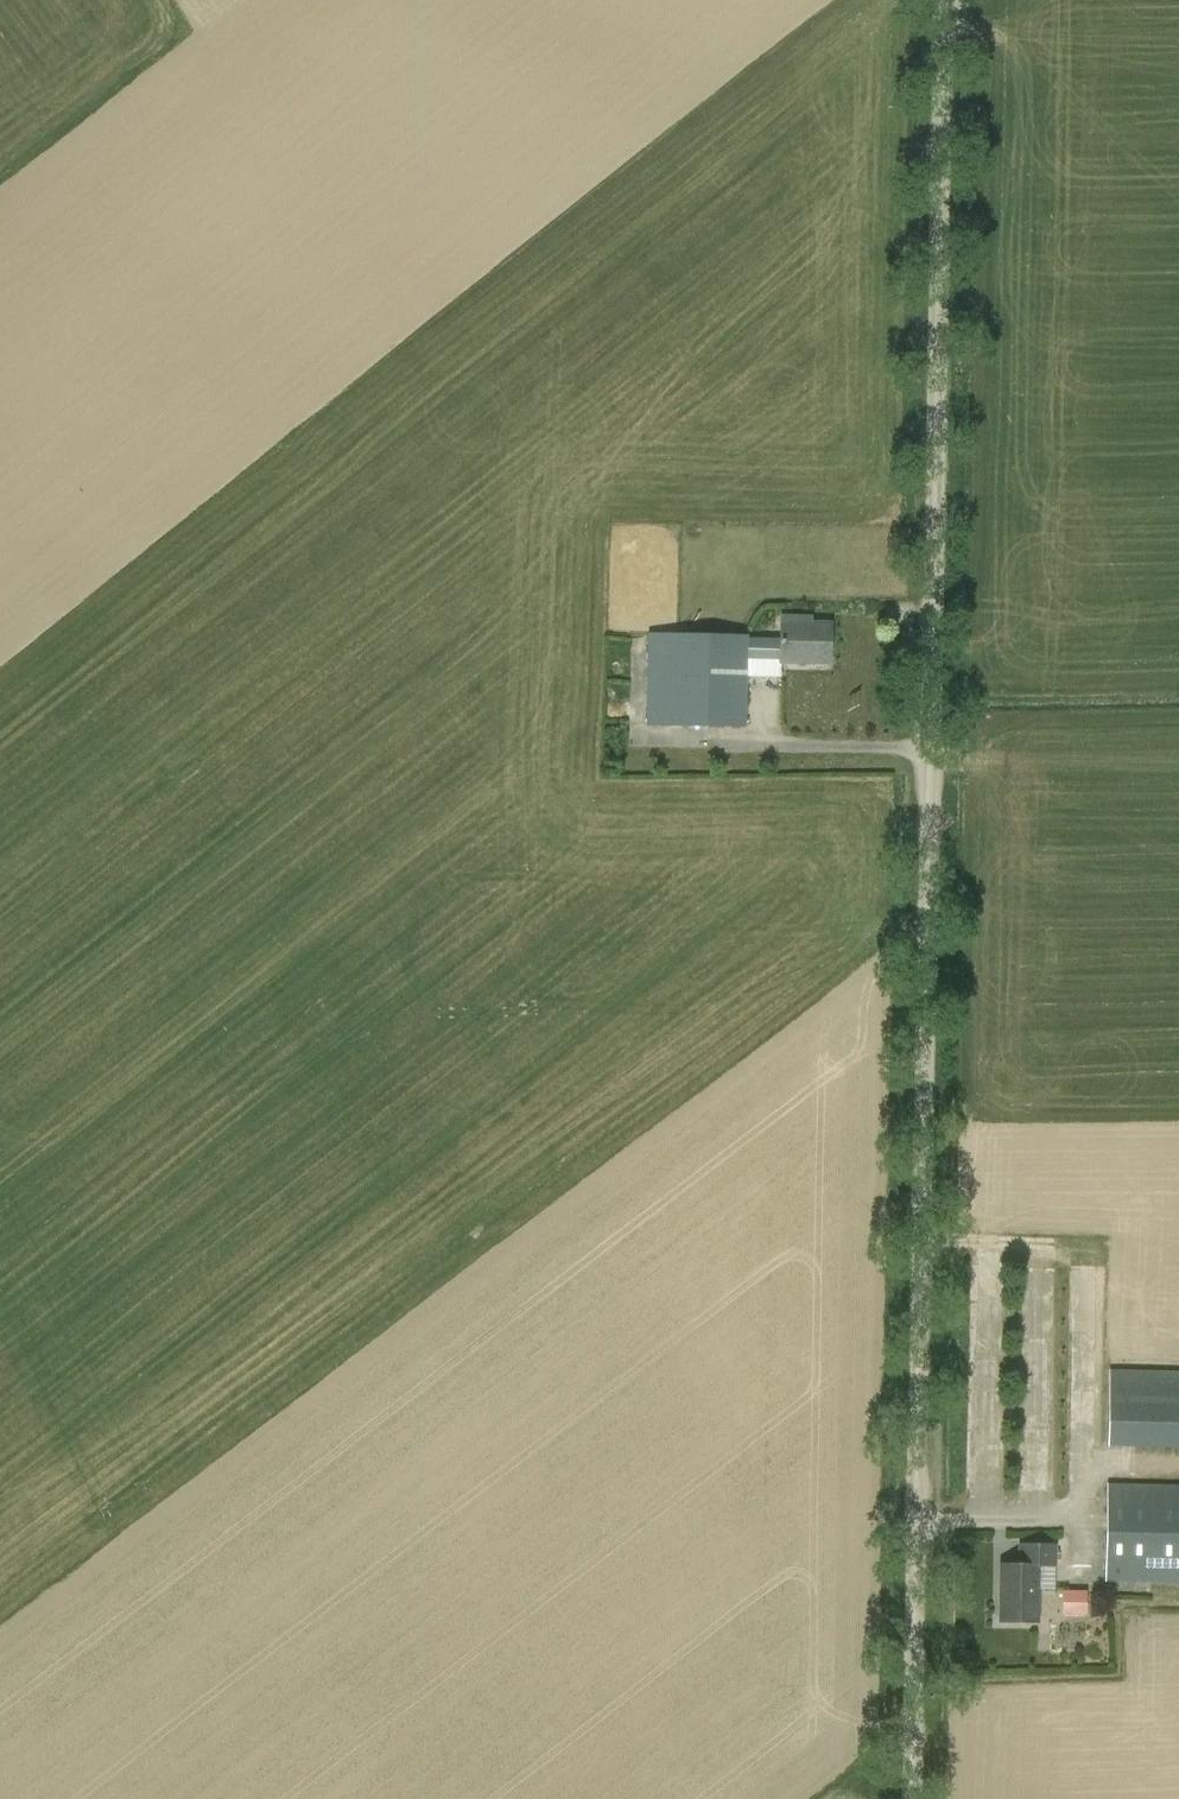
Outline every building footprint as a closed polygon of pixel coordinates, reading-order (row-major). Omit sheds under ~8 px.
[(782,619),(781,640),(748,639),(750,559),(696,558),(694,635),(649,634),(646,727),(746,729),(747,663),(781,664),(829,665),(831,623),(813,622),(813,619),(782,619)] [(1109,1370),(1107,1448),(1178,1450),(1178,1372),(1109,1370)] [(1107,1485),(1105,1583),(1178,1584),(1178,1486),(1107,1485)] [(1019,1546),(1018,1565),(999,1565),(998,1623),(1038,1624),(1039,1567),(1056,1567),(1056,1546),(1019,1546)] [(1062,1612),(1086,1611),(1085,1588),(1062,1589),(1062,1612)]
